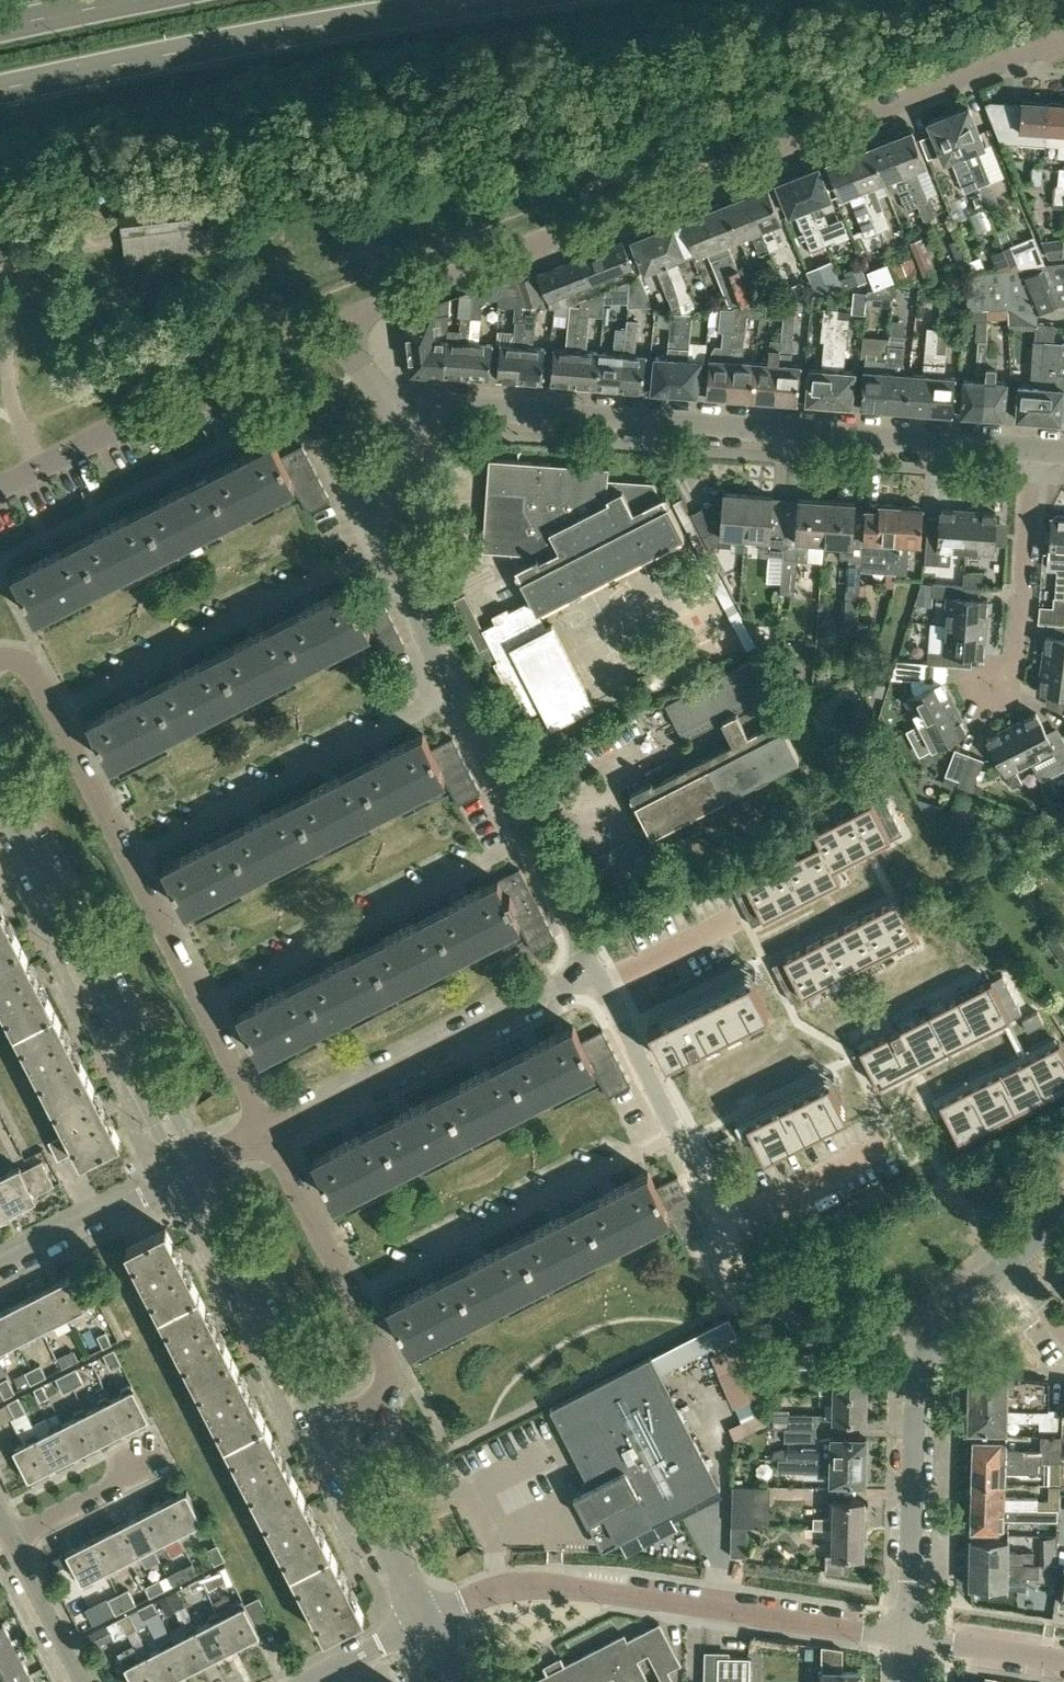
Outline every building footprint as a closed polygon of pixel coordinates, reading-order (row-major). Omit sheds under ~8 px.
[(989,102),(987,103),(1002,140),(1019,141),(1033,142),(1045,143),(1046,131),(1049,102),(1022,99),(1022,105),(989,102)] [(1045,143),(1060,144),(1059,155),(1063,155),(1063,103),(1049,102),(1046,131),(1045,143)] [(970,104),(949,112),(975,178),(978,186),(992,181),(988,173),(978,148),(986,145),(970,104)] [(949,112),(929,120),(934,133),(942,153),(945,161),(953,158),(962,183),(966,191),(973,188),(978,186),(975,178),(949,112)] [(912,129),(892,137),(914,192),(923,214),(926,220),(934,216),(933,214),(927,198),(924,188),(915,167),(926,163),(912,129)] [(872,144),(868,146),(881,181),(886,179),(888,179),(893,191),(898,189),(911,219),(923,214),(914,192),(892,137),(872,144)] [(868,146),(847,154),(869,210),(877,231),(890,225),(874,184),(881,181),(868,146)] [(847,154),(827,162),(840,196),(851,192),(859,214),(865,228),(867,235),(877,231),(869,210),(847,154)] [(797,174),(819,227),(826,244),(835,240),(828,223),(819,201),(831,197),(819,166),(797,174)] [(1035,166),(1033,182),(1042,183),(1043,166),(1035,166)] [(1054,205),(1063,206),(1063,168),(1059,167),(1058,184),(1055,187),(1054,205)] [(811,250),(826,244),(819,227),(797,174),(776,183),(789,214),(795,211),(811,250)] [(768,186),(747,194),(769,249),(779,245),(770,223),(781,219),(768,186)] [(137,203),(129,204),(120,205),(127,261),(208,251),(202,195),(184,197),(183,190),(137,196),(137,203)] [(980,191),(971,195),(976,208),(985,204),(980,191)] [(747,194),(728,202),(726,203),(739,236),(751,231),(760,253),(769,249),(747,194)] [(703,211),(725,266),(740,304),(756,301),(743,266),(738,268),(727,240),(739,236),(726,203),(724,203),(703,211)] [(725,266),(703,211),(683,219),(684,221),(680,223),(691,252),(695,250),(696,253),(707,249),(715,270),(729,305),(740,304),(725,266)] [(675,223),(653,231),(681,303),(692,299),(684,279),(676,259),(687,254),(687,253),(691,252),(680,223),(676,224),(675,223)] [(1005,227),(997,231),(1002,244),(1011,240),(1005,227)] [(671,307),(681,303),(653,231),(632,239),(644,271),(656,267),(671,307)] [(923,235),(910,240),(926,280),(938,275),(923,235)] [(1033,236),(1003,248),(1011,268),(1045,264),(1033,236)] [(960,238),(950,241),(958,262),(968,258),(960,238)] [(571,303),(567,292),(633,267),(623,240),(536,273),(549,306),(571,303)] [(998,270),(1011,268),(1003,248),(990,253),(998,270)] [(894,263),(891,265),(898,284),(920,276),(912,256),(908,258),(906,253),(892,258),(894,263)] [(773,256),(763,260),(773,285),(782,281),(773,256)] [(1045,264),(1011,268),(998,270),(969,274),(965,310),(986,307),(1008,305),(1037,323),(1035,312),(1057,304),(1063,303),(1063,261),(1045,264)] [(887,262),(867,271),(875,289),(895,280),(887,262)] [(861,265),(844,271),(850,287),(867,281),(861,265)] [(521,302),(514,272),(498,279),(497,301),(521,302)] [(532,275),(517,280),(527,305),(542,299),(532,275)] [(629,282),(627,303),(627,307),(653,307),(642,277),(629,282)] [(803,281),(786,287),(790,297),(806,292),(803,281)] [(604,303),(627,303),(629,282),(604,292),(605,293),(604,303)] [(940,284),(922,282),(920,299),(939,300),(940,284)] [(866,294),(865,304),(891,305),(892,286),(866,291),(866,294)] [(474,288),(473,294),(472,317),(466,375),(474,376),(476,378),(482,378),(484,377),(489,377),(491,365),(492,344),(480,343),(484,289),(474,288)] [(581,305),(579,305),(577,326),(573,384),(581,385),(582,386),(589,387),(591,385),(595,386),(596,373),(597,352),(585,351),(588,315),(603,316),(604,303),(605,293),(581,301),(581,305)] [(471,316),(472,297),(455,296),(454,314),(471,316)] [(819,403),(828,403),(833,347),(837,309),(838,297),(826,296),(825,306),(824,306),(821,339),(823,339),(823,346),(821,368),(809,367),(806,402),(810,402),(812,404),(817,404),(819,403)] [(431,315),(406,326),(411,370),(412,373),(443,375),(443,373),(446,339),(434,338),(432,315),(449,308),(450,298),(428,306),(431,315)] [(784,299),(760,302),(759,316),(783,318),(784,299)] [(783,318),(781,340),(775,399),(783,400),(785,402),(791,402),(793,401),(798,401),(801,364),(790,363),(792,341),(795,299),(786,299),(784,299),(783,318)] [(746,315),(759,316),(760,302),(734,305),(734,308),(733,331),(728,395),(736,396),(738,398),(743,399),(745,397),(750,397),(753,360),(742,359),(744,332),(746,315)] [(577,326),(579,305),(570,304),(568,325),(566,350),(553,349),(552,370),(551,382),(555,383),(556,384),(563,385),(565,383),(573,384),(577,326)] [(1008,305),(986,307),(987,318),(1008,317),(1008,305)] [(1009,328),(1036,329),(1037,323),(1008,305),(1008,317),(1009,328)] [(721,395),(728,395),(733,331),(734,308),(720,307),(719,330),(723,330),(722,345),(715,345),(710,352),(709,357),(706,394),(710,394),(712,396),(718,397),(721,395)] [(986,307),(965,310),(964,319),(987,318),(986,307)] [(837,309),(833,347),(828,403),(838,404),(840,406),(847,406),(849,405),(852,406),(854,371),(842,370),(844,347),(847,310),(837,309)] [(664,390),(674,391),(682,313),(672,312),(667,357),(655,355),(652,390),(655,390),(657,392),(661,392),(664,390)] [(686,394),(691,395),(693,393),(698,393),(701,362),(705,362),(706,343),(690,341),(693,313),(682,313),(674,391),(685,392),(686,394)] [(446,339),(443,373),(448,374),(449,376),(455,376),(456,374),(466,375),(472,317),(461,316),(459,340),(446,339)] [(520,380),(525,320),(515,319),(513,344),(501,344),(499,365),(498,378),(502,378),(503,380),(509,381),(511,379),(520,380)] [(627,319),(626,330),(621,388),(629,388),(630,390),(637,390),(639,389),(643,390),(644,356),(635,355),(637,331),(638,320),(627,319)] [(535,321),(525,320),(520,380),(528,381),(529,382),(535,383),(537,381),(542,381),(543,369),(545,347),(533,346),(535,321)] [(1036,329),(1035,339),(1045,340),(1052,341),(1054,324),(1037,323),(1036,329)] [(930,411),(937,335),(937,327),(926,326),(924,362),(923,374),(911,373),(908,410),(913,410),(914,412),(920,412),(922,410),(930,411)] [(621,388),(626,330),(616,329),(614,354),(602,352),(600,373),(599,386),(604,386),(604,388),(609,388),(610,388),(612,387),(621,388)] [(903,409),(906,372),(903,362),(904,346),(903,346),(904,335),(889,334),(888,345),(887,347),(882,408),(891,409),(892,410),(898,410),(899,409),(903,409)] [(937,335),(930,411),(938,412),(939,413),(945,414),(947,413),(952,413),(955,376),(943,375),(945,352),(947,335),(937,335)] [(760,400),(765,400),(768,398),(775,399),(781,340),(771,339),(769,361),(758,360),(754,398),(758,398),(760,400)] [(1039,420),(1045,340),(1035,339),(1034,356),(1034,362),(1032,385),(1019,384),(1016,418),(1020,418),(1021,420),(1027,420),(1029,419),(1039,420)] [(974,415),(982,415),(987,355),(987,341),(979,340),(979,355),(976,379),(964,378),(961,414),(966,414),(967,416),(973,416),(974,415)] [(1060,423),(1060,422),(1062,422),(1062,420),(1063,420),(1063,373),(1059,373),(1061,341),(1052,341),(1045,340),(1039,420),(1049,421),(1048,423),(1060,424),(1060,423)] [(882,408),(887,347),(888,345),(877,344),(875,370),(864,369),(861,406),(866,407),(867,408),(873,408),(874,407),(882,408)] [(991,416),(992,418),(999,418),(1000,417),(1004,417),(1007,381),(995,380),(997,356),(987,355),(982,415),(991,416)] [(273,440),(261,447),(208,474),(230,517),(294,484),(291,480),(286,468),(281,456),(273,440)] [(286,468),(309,457),(302,445),(281,456),(286,468)] [(309,457),(286,468),(291,480),(314,468),(309,457)] [(519,554),(524,563),(516,568),(518,572),(516,572),(520,581),(522,580),(532,599),(537,611),(641,556),(653,578),(676,566),(663,542),(682,534),(666,504),(668,503),(663,494),(662,495),(661,494),(658,495),(650,481),(605,478),(606,467),(486,460),(481,552),(519,554)] [(297,490),(319,478),(314,468),(291,480),(294,484),(297,490)] [(208,474),(191,482),(145,506),(167,550),(230,517),(208,474)] [(302,501),(325,489),(319,478),(297,490),(302,501)] [(331,500),(325,489),(302,501),(308,512),(331,500)] [(731,536),(747,537),(750,494),(725,492),(723,531),(717,531),(704,507),(693,513),(710,545),(730,546),(731,536)] [(774,527),(776,496),(776,495),(750,494),(747,537),(759,537),(758,548),(760,548),(769,548),(768,554),(784,555),(786,533),(786,528),(774,527)] [(796,533),(786,533),(784,555),(781,592),(795,593),(797,564),(798,559),(807,560),(809,539),(825,540),(827,499),(799,497),(796,533)] [(854,501),(827,499),(825,540),(842,541),(841,556),(851,557),(854,501)] [(899,571),(903,505),(880,503),(880,507),(867,507),(865,538),(864,551),(889,553),(887,570),(886,584),(895,585),(896,571),(899,571)] [(903,505),(899,571),(908,572),(910,542),(921,542),(924,506),(903,505)] [(145,506),(111,524),(82,538),(104,582),(167,550),(145,506)] [(940,536),(927,535),(925,562),(938,563),(951,564),(952,548),(966,549),(969,510),(942,508),(941,515),(940,536)] [(969,510),(966,549),(994,551),(994,543),(996,520),(997,512),(969,510)] [(1052,515),(1048,570),(1057,570),(1055,596),(1063,597),(1063,516),(1052,515)] [(104,582),(82,538),(13,574),(36,617),(104,582)] [(867,585),(860,585),(862,563),(848,562),(845,596),(866,597),(867,585)] [(964,584),(982,586),(983,573),(965,572),(964,584)] [(988,599),(980,598),(960,597),(961,584),(934,582),(933,595),(949,596),(947,623),(986,626),(988,599)] [(283,620),(305,664),(369,631),(367,626),(361,614),(356,602),(348,587),(283,620)] [(361,614),(384,602),(378,591),(356,602),(361,614)] [(479,621),(465,593),(453,599),(467,627),(479,621)] [(532,599),(509,610),(504,613),(506,617),(483,629),(499,659),(494,662),(504,681),(509,678),(528,714),(542,707),(552,726),(593,705),(553,626),(547,629),(537,611),(532,599)] [(384,602),(361,614),(367,626),(389,614),(384,602)] [(372,636),(395,625),(389,614),(367,626),(369,631),(372,636)] [(305,664),(283,620),(219,653),(241,697),(305,664)] [(928,662),(955,664),(956,652),(984,654),(986,626),(947,623),(945,650),(929,649),(928,662)] [(378,648),(401,636),(395,625),(372,636),(378,648)] [(1048,635),(1044,662),(1063,665),(1063,637),(1048,635)] [(401,636),(378,648),(383,658),(406,646),(401,636)] [(767,647),(763,653),(771,658),(775,652),(767,647)] [(241,697),(219,653),(156,685),(178,729),(241,697)] [(733,741),(675,771),(669,774),(661,766),(647,774),(650,780),(631,790),(653,832),(800,757),(779,717),(776,719),(767,702),(741,716),(739,712),(778,692),(760,656),(668,703),(687,738),(722,720),(733,741)] [(923,680),(924,662),(898,660),(892,677),(923,680)] [(1044,662),(1041,690),(1063,693),(1063,665),(1044,662)] [(802,670),(782,676),(787,693),(807,687),(802,670)] [(868,679),(864,692),(881,696),(885,684),(868,679)] [(907,699),(919,722),(954,704),(942,681),(907,699)] [(156,685),(100,714),(89,720),(111,763),(178,729),(156,685)] [(862,700),(847,707),(855,725),(870,718),(862,700)] [(954,704),(919,722),(932,748),(967,730),(954,704)] [(1030,760),(1041,782),(1063,770),(1063,738),(1061,731),(1058,726),(1047,732),(1037,712),(1012,725),(1030,760)] [(1015,768),(1030,760),(1012,725),(988,737),(1013,787),(1023,782),(1015,768)] [(871,773),(850,732),(828,743),(849,784),(871,773)] [(424,733),(357,767),(379,810),(444,777),(443,771),(431,748),(424,733)] [(459,749),(453,737),(431,748),(438,760),(459,749)] [(465,760),(459,749),(438,760),(443,771),(465,760)] [(960,780),(969,753),(956,749),(944,779),(958,785),(960,780)] [(565,755),(578,781),(587,776),(574,750),(565,755)] [(984,759),(969,753),(960,780),(958,785),(973,790),(981,793),(983,789),(974,786),(984,759)] [(447,783),(471,771),(465,760),(443,771),(444,777),(447,783)] [(379,810),(357,767),(293,800),(315,843),(379,810)] [(476,782),(471,771),(447,783),(453,794),(476,782)] [(453,794),(458,804),(481,792),(476,782),(453,794)] [(872,802),(853,812),(872,849),(903,833),(903,832),(891,838),(869,794),(880,788),(867,794),(872,802)] [(881,789),(869,795),(874,803),(885,798),(881,789)] [(947,813),(967,824),(979,800),(960,790),(947,813)] [(885,798),(874,803),(878,812),(889,806),(885,798)] [(293,800),(229,832),(250,875),(315,843),(293,800)] [(1053,804),(1047,802),(1042,804),(1039,810),(1042,816),(1047,818),(1053,816),(1055,810),(1053,804)] [(889,806),(878,812),(882,820),(894,815),(889,806)] [(853,812),(834,822),(853,859),(872,849),(853,812)] [(894,815),(882,820),(887,829),(898,823),(894,815)] [(834,822),(814,832),(820,843),(821,843),(834,868),(835,868),(853,859),(834,822)] [(898,823),(887,829),(891,838),(903,832),(898,823)] [(229,832),(212,841),(163,866),(185,908),(250,875),(229,832)] [(638,836),(579,866),(601,909),(660,879),(638,836)] [(820,843),(803,853),(822,890),(841,879),(835,868),(834,868),(821,843),(820,843)] [(803,853),(784,862),(803,899),(822,890),(803,853)] [(784,862),(765,872),(784,909),(803,899),(784,862)] [(498,878),(504,890),(518,922),(522,930),(545,917),(520,867),(498,878)] [(765,872),(734,888),(734,889),(746,883),(764,918),(752,924),(753,925),(784,909),(765,872)] [(1037,883),(1031,877),(1025,883),(1030,889),(1037,883)] [(504,890),(498,878),(433,911),(455,955),(518,922),(504,890)] [(746,883),(735,889),(739,898),(750,892),(746,883)] [(750,892),(739,898),(743,906),(755,900),(750,892)] [(897,897),(877,907),(896,944),(916,934),(897,897)] [(755,900),(743,906),(748,915),(759,909),(755,900)] [(21,944),(0,903),(0,955),(21,944)] [(877,907),(859,917),(878,954),(896,944),(877,907)] [(759,909),(748,915),(752,923),(763,918),(759,909)] [(433,911),(368,945),(390,989),(455,955),(433,911)] [(545,917),(522,930),(527,940),(551,928),(545,917)] [(859,917),(840,926),(859,963),(878,954),(859,917)] [(840,926),(821,936),(840,973),(859,963),(840,926)] [(1047,939),(1063,962),(1063,926),(1047,939)] [(556,937),(551,928),(527,940),(532,950),(556,937)] [(821,936),(803,946),(821,983),(840,973),(821,936)] [(35,970),(21,944),(0,955),(0,1000),(15,1029),(55,1009),(35,970)] [(368,945),(304,978),(325,1022),(390,989),(368,945)] [(803,946),(771,962),(772,962),(783,957),(801,992),(790,998),(790,999),(821,983),(803,946)] [(783,957),(772,963),(776,972),(788,966),(783,957)] [(788,966),(776,972),(781,980),(792,974),(788,966)] [(664,1019),(650,1026),(668,1061),(670,1060),(685,1052),(704,1043),(718,1036),(725,1032),(740,1025),(747,1021),(761,1014),(768,1010),(750,976),(756,973),(753,967),(661,1014),(664,1019)] [(792,974),(781,980),(785,989),(796,983),(792,974)] [(860,1047),(859,1047),(878,1084),(879,1084),(881,1089),(1005,1026),(1020,1055),(1026,1052),(1008,1018),(1009,1018),(1021,1012),(1002,975),(974,989),(959,996),(945,1003),(930,1011),(916,1018),(901,1026),(875,1039),(860,1047)] [(325,1022),(304,978),(238,1012),(260,1055),(325,1022)] [(796,983),(785,989),(789,997),(801,992),(796,983)] [(15,1029),(49,1094),(88,1074),(55,1009),(15,1029)] [(1037,1011),(1029,1015),(1035,1026),(1043,1022),(1037,1011)] [(1029,1015),(1021,1018),(1027,1030),(1035,1026),(1029,1015)] [(530,1101),(594,1069),(591,1062),(586,1051),(581,1039),(573,1024),(508,1058),(530,1101)] [(586,1051),(608,1039),(602,1028),(581,1039),(586,1051)] [(932,1100),(934,1105),(939,1103),(958,1140),(959,1139),(973,1132),(988,1124),(1003,1117),(1017,1109),(1032,1102),(1047,1094),(1061,1087),(1063,1085),(1063,1052),(1059,1041),(1057,1042),(1055,1037),(1026,1052),(1020,1055),(932,1100)] [(613,1050),(608,1039),(586,1051),(591,1062),(613,1050)] [(619,1060),(613,1050),(591,1062),(594,1069),(596,1074),(619,1060)] [(465,1134),(530,1101),(508,1058),(443,1091),(465,1134)] [(596,1074),(602,1084),(624,1071),(619,1060),(596,1074)] [(630,1083),(624,1071),(602,1084),(607,1095),(630,1083)] [(833,1072),(736,1121),(746,1140),(754,1136),(765,1157),(848,1115),(830,1080),(836,1077),(833,1072)] [(59,1158),(77,1149),(83,1161),(123,1141),(88,1074),(49,1094),(68,1131),(50,1141),(59,1158)] [(443,1091),(378,1124),(400,1167),(465,1134),(443,1091)] [(335,1201),(400,1167),(378,1124),(313,1158),(335,1201)] [(732,1141),(728,1135),(715,1141),(719,1148),(732,1141)] [(0,1178),(0,1224),(25,1211),(23,1207),(38,1199),(21,1167),(0,1178)] [(648,1171),(582,1205),(604,1248),(669,1215),(666,1209),(660,1198),(656,1186),(648,1171)] [(538,1282),(604,1248),(582,1205),(516,1239),(538,1282)] [(161,1312),(200,1292),(167,1228),(128,1248),(161,1312)] [(516,1239),(452,1271),(474,1314),(538,1282),(516,1239)] [(410,1347),(474,1314),(452,1271),(388,1304),(410,1347)] [(76,1274),(51,1287),(68,1317),(70,1321),(79,1317),(77,1312),(92,1304),(76,1274)] [(53,1324),(68,1317),(51,1287),(27,1299),(44,1329),(46,1334),(56,1329),(53,1324)] [(161,1312),(194,1376),(233,1356),(200,1292),(161,1312)] [(29,1336),(44,1329),(27,1299),(3,1311),(20,1341),(22,1346),(32,1341),(29,1336)] [(20,1341),(3,1311),(0,1313),(0,1357),(8,1353),(6,1348),(20,1341)] [(661,1372),(737,1333),(729,1316),(550,1407),(581,1468),(683,1416),(661,1372)] [(98,1335),(104,1347),(112,1343),(106,1331),(98,1335)] [(737,1422),(742,1435),(770,1424),(748,1372),(751,1371),(740,1349),(742,1348),(738,1340),(715,1351),(718,1358),(714,1360),(728,1390),(730,1390),(737,1405),(742,1403),(748,1417),(737,1422)] [(114,1348),(104,1354),(112,1369),(122,1363),(114,1348)] [(57,1358),(62,1368),(79,1359),(74,1349),(57,1358)] [(822,1367),(822,1353),(797,1352),(797,1366),(822,1367)] [(194,1376),(227,1441),(266,1421),(233,1356),(194,1376)] [(41,1364),(34,1368),(39,1379),(46,1376),(41,1364)] [(835,1366),(835,1367),(834,1380),(820,1380),(820,1391),(829,1392),(867,1393),(868,1367),(835,1366)] [(77,1367),(66,1372),(74,1387),(84,1382),(77,1367)] [(19,1389),(39,1379),(34,1368),(14,1377),(19,1389)] [(1049,1408),(1050,1381),(985,1371),(970,1379),(970,1407),(1007,1408),(1049,1408)] [(64,1393),(74,1387),(66,1372),(56,1378),(64,1393)] [(0,1380),(0,1400),(16,1392),(8,1376),(0,1380)] [(111,1399),(126,1429),(150,1417),(132,1383),(122,1388),(124,1392),(111,1399)] [(35,1388),(40,1400),(48,1397),(43,1384),(35,1388)] [(867,1420),(867,1393),(829,1392),(828,1402),(834,1402),(834,1419),(867,1420)] [(102,1442),(126,1429),(111,1399),(108,1394),(99,1399),(101,1403),(87,1411),(102,1442)] [(0,1407),(0,1424),(16,1416),(27,1411),(19,1395),(7,1401),(8,1403),(0,1407)] [(78,1454),(102,1442),(87,1411),(84,1406),(74,1411),(77,1416),(63,1423),(78,1454)] [(969,1430),(1008,1431),(1008,1420),(1040,1420),(1040,1427),(1052,1427),(1052,1436),(1062,1436),(1063,1408),(1049,1408),(1007,1408),(970,1407),(969,1417),(967,1418),(967,1424),(969,1425),(969,1430)] [(785,1427),(816,1427),(822,1412),(773,1412),(773,1427),(785,1427)] [(719,1487),(683,1416),(581,1468),(588,1483),(573,1491),(588,1520),(603,1512),(613,1531),(617,1538),(719,1487)] [(54,1428),(39,1435),(54,1466),(78,1454),(63,1423),(61,1418),(51,1423),(54,1428)] [(260,1505),(299,1485),(266,1421),(227,1441),(260,1505)] [(818,1439),(816,1427),(785,1427),(784,1441),(818,1441),(818,1447),(804,1447),(804,1448),(789,1448),(789,1458),(803,1458),(865,1460),(866,1451),(868,1451),(869,1440),(866,1440),(866,1437),(832,1436),(818,1439)] [(30,1479),(54,1466),(39,1435),(37,1430),(26,1436),(29,1441),(14,1448),(30,1479)] [(974,1450),(973,1460),(1039,1461),(1049,1461),(1059,1461),(1060,1447),(1042,1447),(1042,1450),(1029,1450),(1006,1449),(1006,1439),(974,1438),(974,1441),(972,1441),(971,1450),(974,1450)] [(865,1468),(865,1460),(803,1458),(789,1458),(778,1458),(778,1470),(831,1471),(831,1482),(865,1482),(865,1480),(868,1480),(868,1468),(865,1468)] [(1038,1472),(1039,1461),(973,1460),(973,1470),(971,1471),(971,1480),(973,1480),(973,1485),(1004,1486),(1005,1471),(1038,1472)] [(1059,1462),(1059,1461),(1049,1461),(1049,1484),(1061,1484),(1061,1462),(1059,1462)] [(260,1505),(293,1570),(332,1550),(299,1485),(260,1505)] [(731,1485),(730,1524),(746,1524),(766,1524),(767,1486),(731,1485)] [(1028,1508),(1038,1508),(1038,1498),(1004,1497),(1004,1486),(973,1485),(973,1490),(970,1490),(970,1497),(972,1497),(972,1507),(1028,1508)] [(188,1490),(162,1503),(179,1532),(182,1537),(192,1532),(189,1527),(203,1520),(188,1490)] [(833,1528),(864,1528),(865,1500),(834,1500),(833,1517),(814,1517),(814,1526),(814,1528),(821,1528),(833,1528)] [(164,1540),(179,1532),(162,1503),(138,1515),(155,1545),(157,1550),(167,1545),(164,1540)] [(1038,1508),(1028,1508),(972,1507),(972,1518),(970,1519),(970,1523),(972,1524),(972,1528),(1003,1529),(1004,1521),(1056,1522),(1057,1508),(1038,1508)] [(155,1545),(138,1515),(114,1528),(131,1557),(134,1561),(143,1556),(141,1551),(155,1545)] [(746,1524),(730,1524),(729,1555),(745,1555),(746,1524)] [(821,1539),(821,1528),(814,1528),(814,1526),(804,1526),(804,1539),(821,1539)] [(114,1528),(90,1540),(107,1569),(109,1574),(119,1569),(116,1564),(131,1557),(114,1528)] [(864,1556),(864,1528),(833,1528),(833,1555),(827,1555),(826,1569),(837,1571),(848,1572),(848,1556),(864,1556)] [(971,1550),(971,1557),(971,1561),(968,1561),(968,1563),(971,1563),(1045,1564),(1055,1564),(1055,1553),(1034,1553),(1034,1551),(1008,1551),(1008,1538),(972,1537),(972,1543),(969,1544),(969,1549),(971,1550)] [(93,1576),(107,1569),(90,1540),(68,1551),(85,1586),(95,1581),(93,1576)] [(218,1543),(207,1549),(215,1564),(226,1558),(218,1543)] [(366,1615),(332,1550),(293,1570),(327,1635),(366,1615)] [(193,1562),(169,1574),(175,1585),(199,1572),(193,1562)] [(1008,1575),(1033,1575),(1045,1575),(1045,1564),(971,1563),(970,1574),(969,1575),(969,1581),(970,1583),(970,1586),(1008,1587),(1008,1575)] [(225,1566),(217,1570),(223,1582),(231,1578),(225,1566)] [(211,1572),(202,1576),(209,1590),(218,1586),(211,1572)] [(151,1597),(175,1585),(169,1574),(145,1586),(151,1597)] [(201,1577),(189,1583),(193,1591),(205,1586),(201,1577)] [(129,1588),(118,1593),(126,1609),(137,1604),(129,1588)] [(177,1589),(159,1598),(167,1614),(177,1609),(185,1605),(177,1589)] [(126,1609),(118,1593),(108,1598),(116,1614),(126,1609)] [(261,1631),(274,1624),(260,1597),(247,1604),(244,1599),(234,1604),(236,1608),(222,1616),(237,1646),(253,1637),(256,1642),(264,1638),(261,1631)] [(153,1602),(138,1609),(143,1619),(159,1612),(153,1602)] [(119,1617),(127,1633),(138,1628),(130,1612),(119,1617)] [(237,1646),(222,1616),(220,1612),(210,1617),(212,1621),(199,1628),(213,1658),(237,1646)] [(5,1621),(0,1623),(0,1681),(36,1681),(5,1621)] [(196,1623),(187,1628),(189,1632),(175,1640),(189,1670),(213,1658),(199,1628),(196,1623)] [(668,1668),(681,1662),(660,1623),(629,1639),(626,1632),(547,1673),(531,1681),(532,1681),(601,1681),(613,1676),(616,1681),(651,1681),(638,1658),(650,1652),(663,1678),(656,1681),(675,1681),(668,1668)] [(84,1637),(91,1649),(114,1637),(108,1625),(84,1637)] [(189,1670),(175,1640),(172,1635),(162,1641),(165,1645),(151,1652),(164,1681),(166,1681),(189,1670)] [(857,1671),(843,1671),(843,1649),(835,1647),(824,1645),(823,1681),(862,1681),(863,1668),(857,1668),(857,1671)] [(151,1652),(149,1648),(138,1653),(141,1658),(126,1665),(134,1681),(164,1681),(151,1652)] [(752,1657),(728,1656),(728,1653),(707,1652),(706,1681),(751,1681),(752,1657)]
